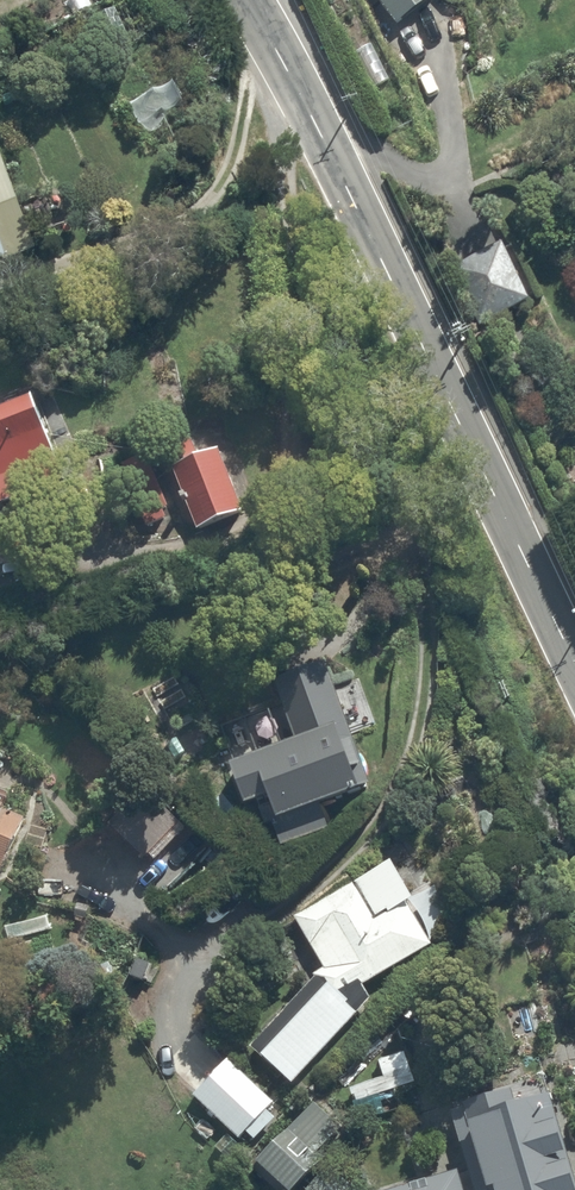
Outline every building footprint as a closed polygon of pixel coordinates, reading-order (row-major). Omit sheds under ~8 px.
[(397,29),(434,1),(433,0),(375,0),(397,29)] [(0,170),(0,278),(9,274),(5,265),(34,254),(0,170)] [(531,309),(502,247),(456,269),(485,331),(531,309)] [(62,485),(58,475),(68,471),(34,393),(0,408),(0,512),(62,485)] [(244,522),(217,455),(200,461),(191,439),(164,450),(171,466),(163,469),(173,494),(179,492),(198,541),(244,522)] [(167,516),(149,472),(125,482),(146,530),(164,523),(162,518),(167,516)] [(266,816),(276,844),(322,828),(312,798),(366,780),(323,657),(269,678),(289,736),(276,741),(266,712),(215,730),(240,800),(262,792),(270,814),(266,816)] [(0,793),(0,868),(3,870),(27,817),(4,807),(8,797),(0,793)] [(409,889),(388,851),(293,914),(324,960),(313,967),(315,971),(251,1038),(290,1078),(370,992),(360,978),(429,939),(451,911),(435,878),(409,889)] [(413,1076),(403,1048),(377,1058),(382,1072),(350,1084),(355,1098),(413,1076)] [(273,1095),(225,1053),(192,1090),(238,1132),(243,1126),(252,1135),(274,1111),(266,1104),(273,1095)] [(509,1082),(505,1069),(482,1077),(484,1085),(461,1093),(463,1098),(449,1102),(457,1127),(468,1124),(484,1173),(491,1171),(497,1189),(574,1189),(574,1140),(555,1080),(546,1081),(543,1072),(509,1082)] [(339,1124),(312,1094),(253,1148),(284,1182),(322,1147),(318,1143),(339,1124)] [(305,1181),(314,1189),(363,1189),(326,1157),(305,1181)] [(456,1162),(446,1166),(443,1158),(419,1166),(421,1172),(374,1187),(375,1189),(465,1189),(456,1162)]
